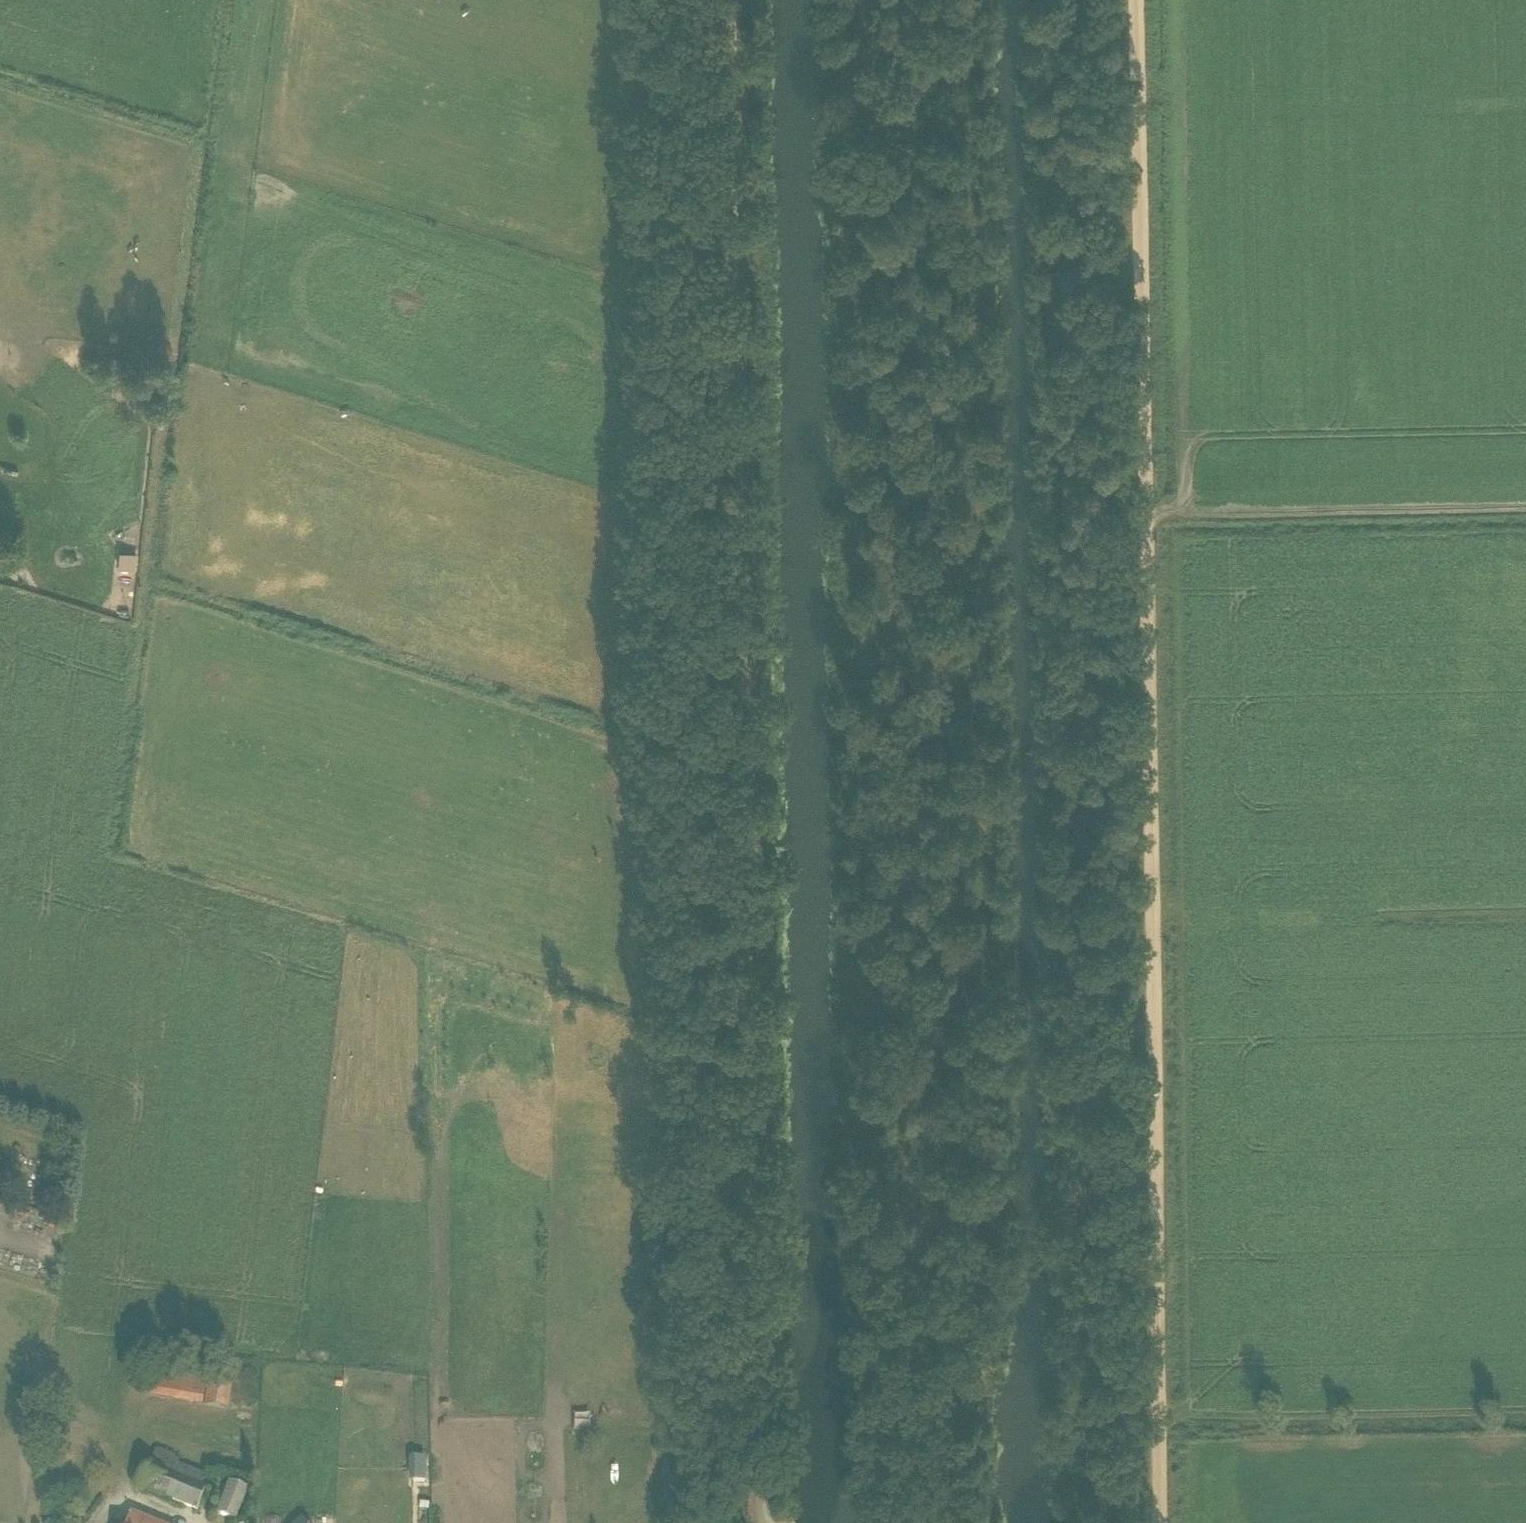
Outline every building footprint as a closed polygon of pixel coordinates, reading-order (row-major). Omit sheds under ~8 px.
[(122,551),(120,566),(136,567),(138,553),(122,551)] [(224,1408),(228,1385),(209,1382),(205,1405),(224,1408)] [(139,1488),(167,1499),(181,1464),(177,1463),(179,1456),(156,1447),(139,1488)] [(202,1472),(181,1464),(167,1499),(196,1510),(206,1487),(202,1485),(206,1474),(202,1472)] [(227,1482),(215,1514),(235,1521),(247,1489),(227,1482)] [(131,1512),(126,1522),(157,1522),(131,1512)]
